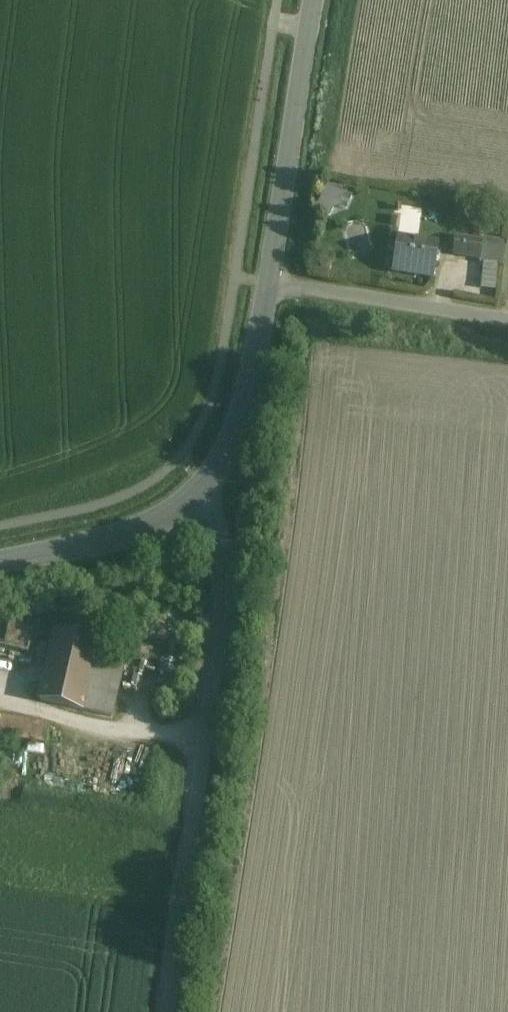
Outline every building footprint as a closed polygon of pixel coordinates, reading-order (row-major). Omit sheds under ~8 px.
[(330,215),(334,204),(345,209),(351,194),(325,184),(315,209),(330,215)] [(507,241),(488,236),(482,258),(502,263),(507,241)] [(455,237),(452,254),(480,258),(483,242),(455,237)] [(437,244),(397,238),(393,270),(433,276),(437,244)] [(42,657),(52,611),(22,605),(18,623),(0,619),(0,648),(42,657)] [(128,649),(55,632),(39,702),(111,718),(128,649)] [(0,719),(0,720),(0,739),(46,746),(49,727),(0,719)]
